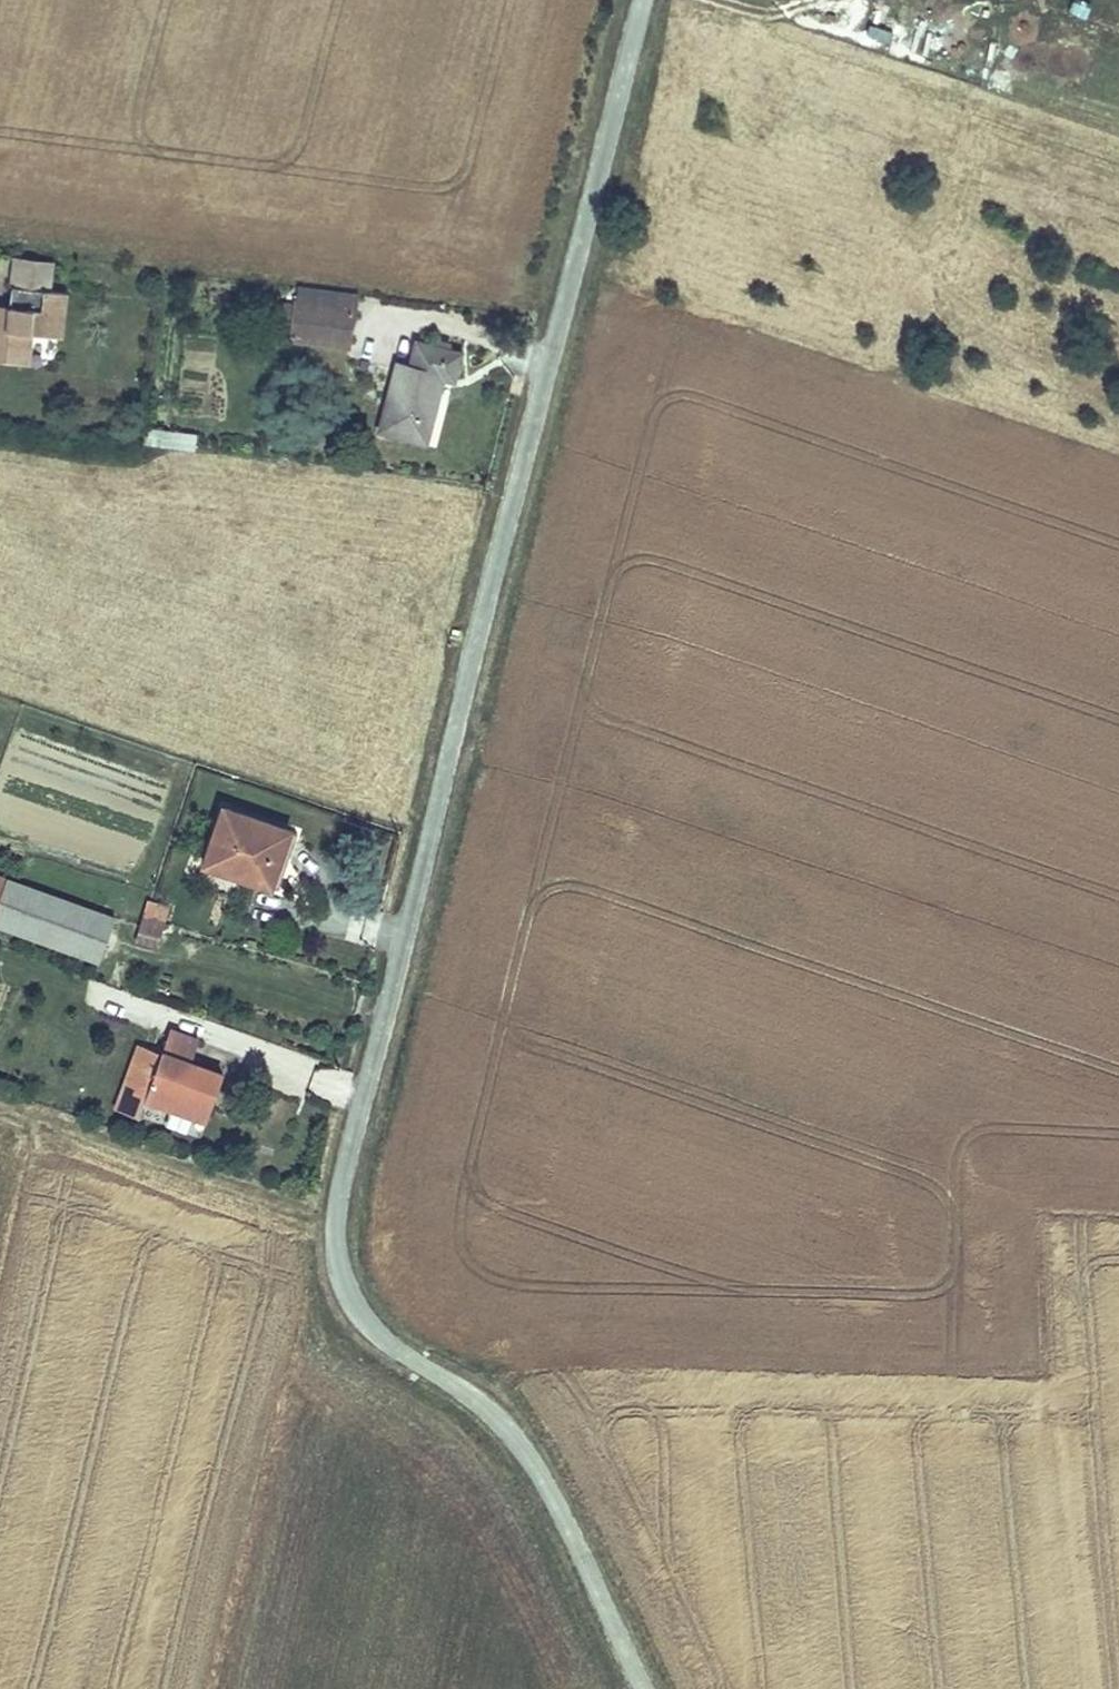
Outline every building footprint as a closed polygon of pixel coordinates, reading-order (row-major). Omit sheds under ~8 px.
[(921,18),(912,39),(933,47),(941,26),(921,18)] [(26,366),(30,335),(62,339),(68,295),(54,293),(58,265),(13,259),(4,330),(0,329),(0,363),(26,366)] [(300,305),(295,341),(350,347),(354,312),(300,305)] [(400,369),(385,434),(433,445),(447,382),(458,384),(464,358),(419,348),(413,372),(400,369)] [(146,445),(197,448),(198,431),(146,428),(146,445)] [(232,810),(213,864),(282,888),(300,834),(232,810)] [(0,886),(0,927),(102,962),(118,915),(3,876),(0,886)] [(137,939),(160,945),(171,904),(147,898),(137,939)] [(220,1123),(237,1078),(204,1066),(212,1044),(184,1034),(159,1101),(220,1123)]
